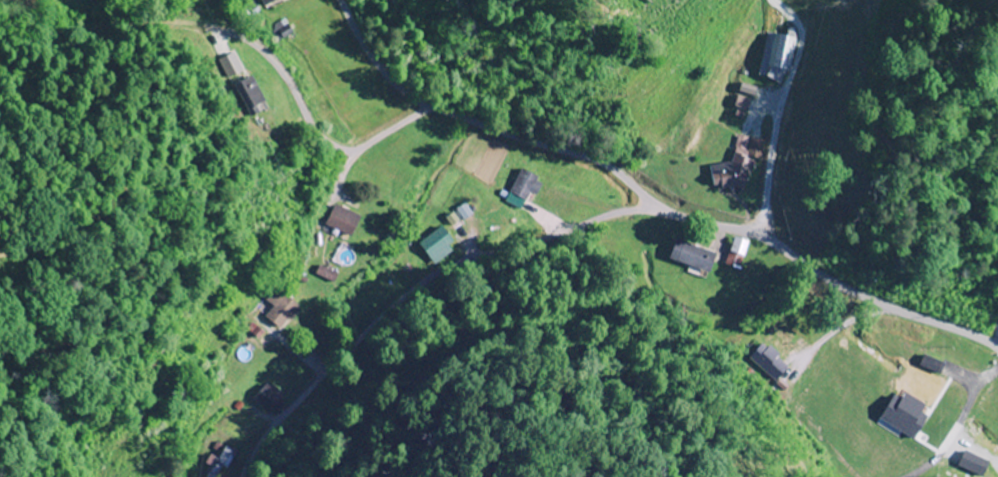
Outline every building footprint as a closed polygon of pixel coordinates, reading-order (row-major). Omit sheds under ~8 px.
[(756,76),(785,83),(795,39),(767,32),(756,76)] [(754,76),(740,75),(736,108),(750,110),(754,76)] [(760,140),(737,135),(730,167),(714,164),(710,185),(749,193),(760,140)] [(510,192),(531,203),(543,180),(521,169),(510,192)] [(361,216),(335,204),(325,226),(350,238),(361,216)] [(457,246),(441,226),(418,245),(433,264),(457,246)] [(724,266),(739,270),(748,242),(734,237),(724,266)] [(299,313),(276,285),(261,297),(272,310),(266,315),(278,330),(299,313)] [(253,399),(271,416),(286,400),(269,383),(253,399)] [(920,449),(937,425),(903,401),(886,425),(920,449)] [(212,469),(207,476),(216,476),(223,467),(227,469),(237,454),(226,446),(216,461),(211,458),(206,465),(212,469)]
